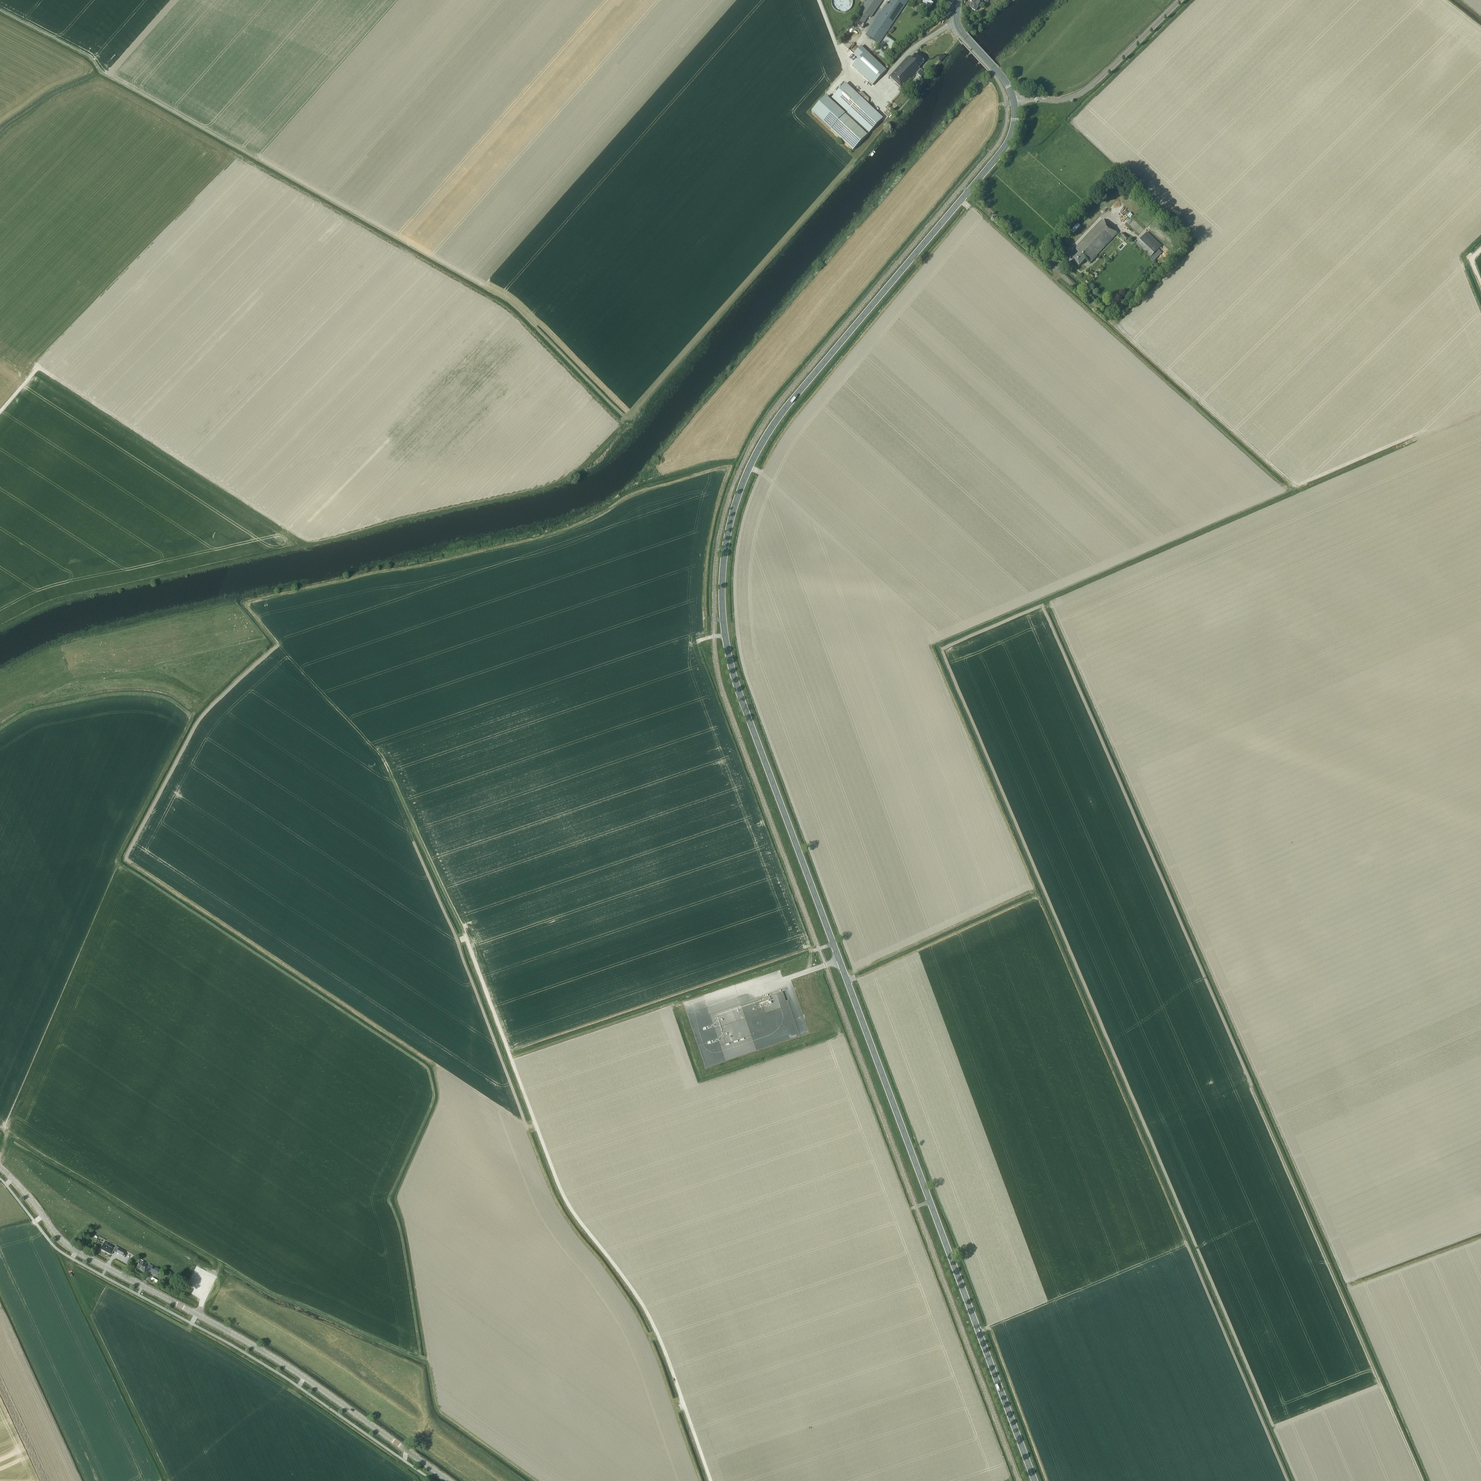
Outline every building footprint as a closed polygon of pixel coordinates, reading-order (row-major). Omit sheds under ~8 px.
[(851,8),(852,0),(844,0),(844,1),(841,1),(841,8),(851,8)] [(853,22),(861,28),(869,16),(872,18),(883,0),(868,0),(853,22)] [(885,35),(909,0),(890,0),(887,5),(885,4),(881,10),(883,11),(872,27),(885,35)] [(970,7),(975,11),(983,0),(987,3),(989,2),(987,0),(975,0),(970,7)] [(969,53),(970,54),(971,53),(979,46),(979,45),(980,45),(980,44),(979,44),(978,44),(970,52),(969,52),(969,53)] [(886,70),(861,47),(854,54),(859,59),(852,66),(873,85),(886,70)] [(920,77),(922,76),(924,73),(918,68),(924,62),(915,54),(911,59),(908,56),(889,77),(902,90),(916,75),(915,75),(916,73),(920,77)] [(978,63),(979,63),(980,63),(988,55),(989,54),(988,54),(987,54),(979,61),(978,62),(978,63)] [(831,130),(853,150),(883,118),(845,84),(832,98),(847,113),(845,115),(831,130)] [(812,113),(830,130),(845,115),(826,97),(812,113)] [(1096,256),(1117,234),(1102,220),(1075,249),(1079,253),(1073,260),(1079,266),(1086,259),(1090,263),(1097,257),(1096,256)] [(1128,237),(1123,233),(1120,236),(1121,237),(1120,238),(1123,241),(1124,240),(1125,240),(1128,237)] [(1158,249),(1144,235),(1135,245),(1150,258),(1158,249)] [(745,1012),(752,1005),(747,1002),(746,1004),(743,998),(742,999),(740,997),(731,1002),(719,989),(711,993),(711,994),(715,994),(715,993),(720,994),(719,999),(714,1002),(713,1002),(715,1003),(714,1006),(708,1006),(708,1009),(710,1013),(715,1013),(723,1017),(722,1019),(728,1021),(734,1022),(738,1014),(742,1014),(745,1017),(745,1012)] [(765,1008),(770,1007),(770,1000),(770,996),(759,997),(759,1002),(753,1002),(753,1008),(756,1008),(757,1016),(762,1015),(762,1012),(765,1011),(765,1008)] [(724,1052),(726,1058),(760,1052),(750,1050),(750,1049),(749,1052),(746,1051),(747,1048),(748,1048),(738,1046),(731,1047),(730,1044),(727,1043),(726,1046),(726,1048),(728,1048),(726,1049),(724,1048),(723,1045),(722,1045),(723,1049),(731,1051),(724,1052)] [(115,1248),(114,1247),(104,1242),(100,1249),(110,1254),(112,1251),(116,1253),(116,1252),(122,1256),(125,1251),(115,1246),(115,1248)] [(148,1274),(150,1271),(155,1274),(158,1269),(153,1266),(152,1266),(148,1264),(147,1266),(140,1261),(136,1267),(144,1272),(144,1271),(148,1274)]
